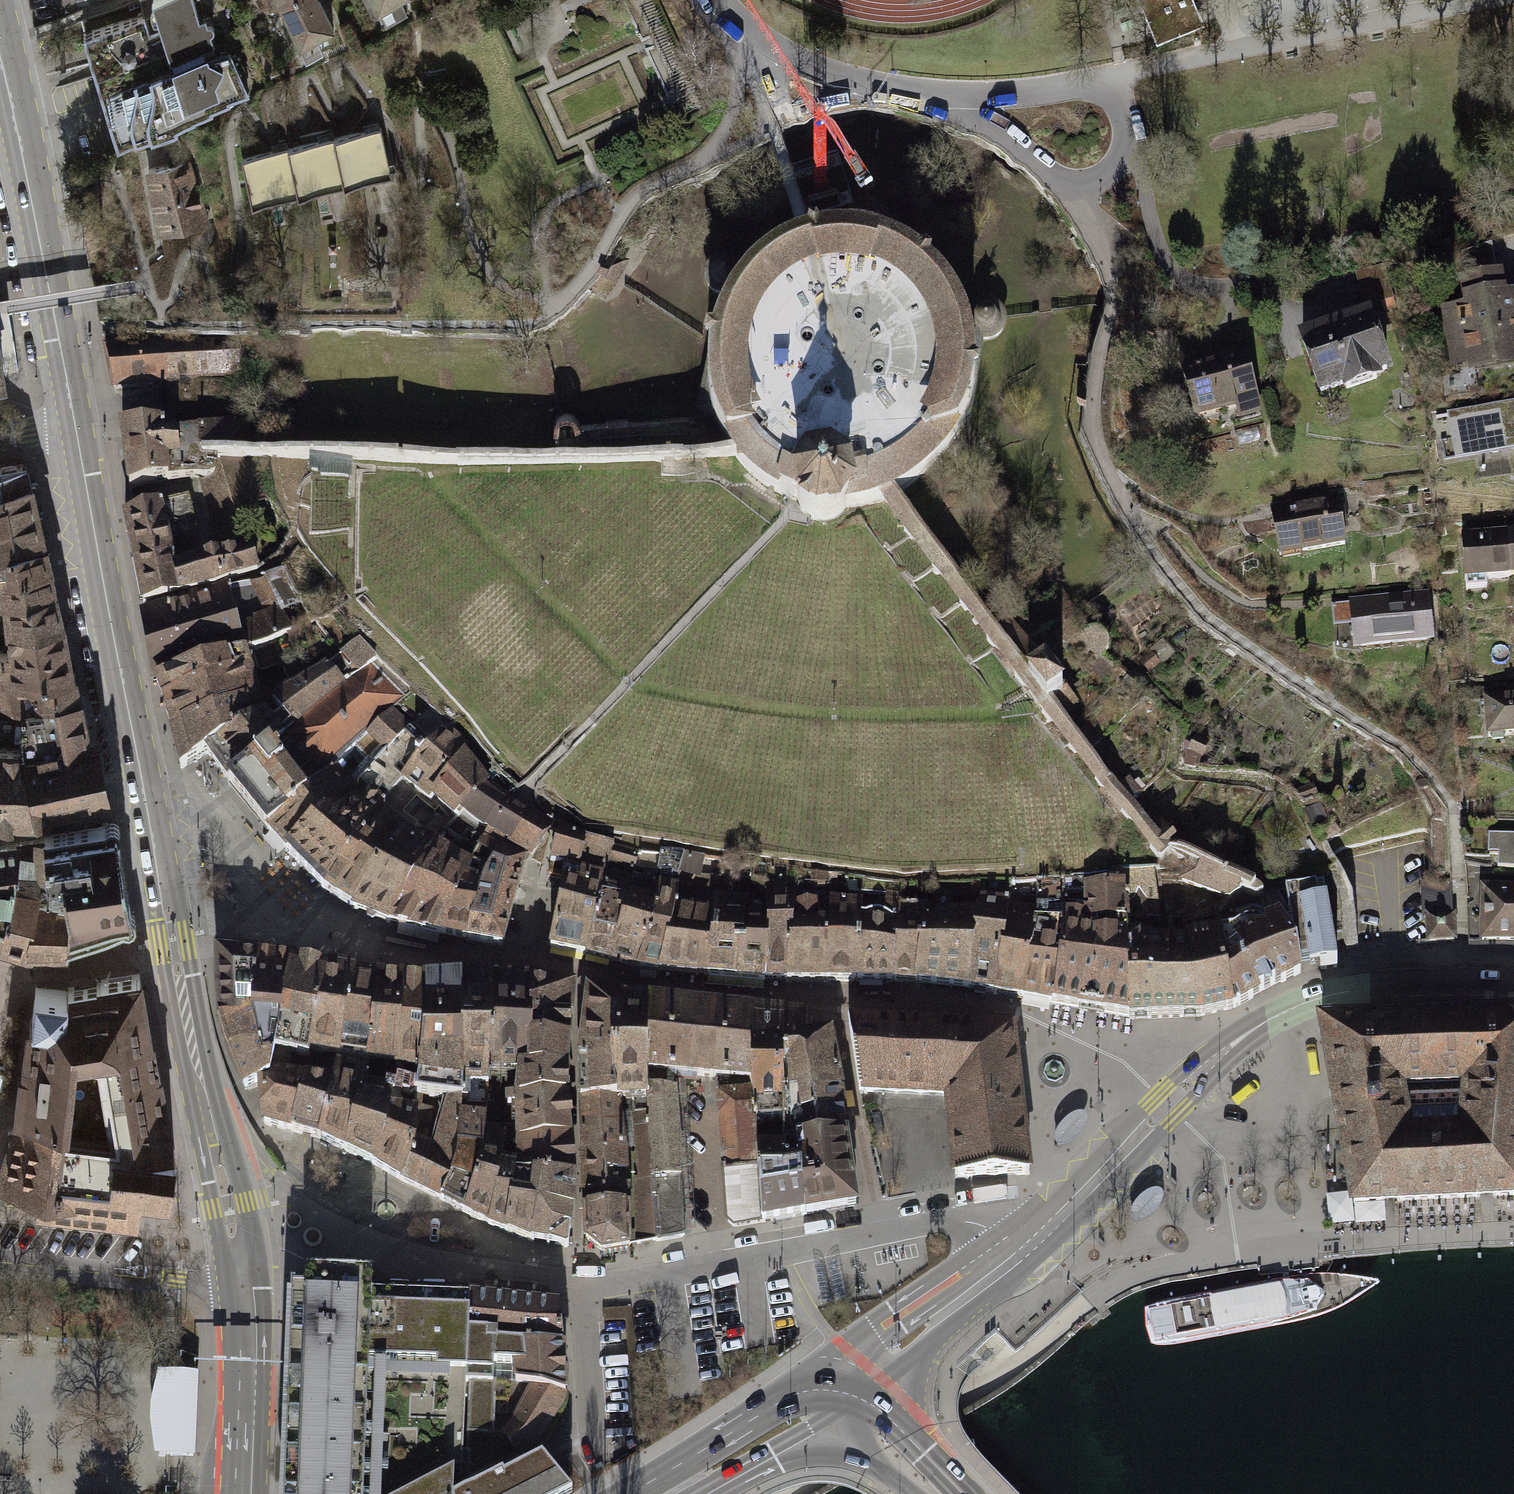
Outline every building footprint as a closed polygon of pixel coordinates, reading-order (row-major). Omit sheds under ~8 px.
[(160,25),(171,59),(212,47),(214,46),(210,34),(212,33),(213,31),(213,27),(212,25),(210,24),(207,24),(202,26),(194,0),(153,0),(160,25)] [(279,2),(300,45),(299,45),(306,60),(321,53),(315,39),(334,30),(319,0),(284,0),(279,2)] [(377,9),(375,10),(383,25),(406,14),(400,0),(373,0),(377,9)] [(1164,23),(1181,16),(1198,9),(1194,0),(1155,0),(1164,23)] [(213,53),(212,47),(171,59),(160,25),(149,28),(144,13),(83,32),(118,144),(175,127),(250,93),(229,48),(213,53)] [(243,158),(253,206),(392,176),(381,128),(243,158)] [(149,169),(161,234),(208,225),(187,161),(149,169)] [(849,226),(855,230),(877,233),(886,230),(888,225),(888,218),(887,211),(881,204),(872,200),(864,200),(857,203),(851,209),(848,218),(849,226)] [(775,254),(755,270),(738,289),(729,305),(717,335),(710,336),(707,347),(712,352),(712,392),(717,421),(724,439),(733,452),(738,458),(752,474),(765,486),(781,495),(799,500),(803,511),(815,520),(821,521),(835,519),(847,517),(854,506),(881,500),(901,493),(929,475),(954,451),(967,430),(971,421),(976,405),(982,380),(987,378),(987,371),(983,368),(982,340),(969,307),(958,292),(938,266),(939,261),(933,256),(929,258),(898,242),(877,235),(855,232),(838,232),(814,235),(811,232),(806,234),(802,235),(800,240),(775,254)] [(1454,361),(1480,357),(1481,365),(1508,360),(1507,352),(1513,351),(1513,302),(1503,304),(1491,243),(1461,252),(1465,282),(1467,300),(1470,300),(1471,310),(1446,314),(1454,361)] [(590,290),(602,299),(627,264),(617,258),(623,248),(617,244),(600,279),(590,290)] [(728,294),(743,277),(740,262),(731,255),(718,253),(706,260),(701,272),(704,285),(717,294),(728,294)] [(1383,265),(1356,273),(1365,306),(1393,298),(1383,265)] [(978,300),(971,306),(984,340),(994,340),(1001,336),(1005,331),(1008,324),(1008,315),(1005,307),(996,300),(987,298),(978,300)] [(1369,316),(1303,339),(1321,392),(1346,383),(1348,389),(1377,379),(1375,373),(1387,369),(1380,349),(1382,348),(1378,335),(1375,336),(1369,316)] [(193,341),(107,350),(114,389),(169,383),(171,417),(240,414),(238,338),(193,341)] [(1194,353),(1179,357),(1195,414),(1231,404),(1235,421),(1261,414),(1244,351),(1197,364),(1194,353)] [(1456,414),(1469,463),(1513,455),(1513,403),(1456,414)] [(201,451),(251,452),(250,425),(200,429),(201,451)] [(161,427),(122,429),(129,489),(168,479),(162,433),(161,427)] [(200,429),(162,433),(168,479),(205,475),(208,474),(211,472),(214,469),(216,462),(217,457),(202,457),(201,451),(200,429)] [(45,539),(25,460),(0,464),(0,542),(45,539)] [(901,493),(881,500),(1023,690),(1160,862),(1179,868),(1175,881),(1228,901),(1235,895),(1254,894),(1258,886),(1183,850),(1173,848),(1179,843),(1173,835),(1162,844),(1079,737),(1051,702),(1029,672),(1019,658),(996,626),(901,493)] [(1363,529),(1355,496),(1272,510),(1279,555),(1344,543),(1343,533),(1363,529)] [(144,603),(257,569),(251,548),(174,571),(168,540),(196,533),(188,497),(158,506),(125,516),(144,603)] [(1507,535),(1462,538),(1465,580),(1511,576),(1507,535)] [(0,542),(0,572),(52,566),(45,539),(0,542)] [(0,572),(0,598),(6,596),(54,589),(56,588),(52,566),(0,572)] [(218,589),(146,614),(157,682),(244,652),(252,649),(267,644),(273,640),(290,630),(280,607),(282,606),(281,604),(297,595),(284,569),(245,583),(229,586),(218,589)] [(54,589),(6,596),(8,627),(63,618),(54,589)] [(1355,646),(1431,639),(1427,597),(1351,604),(1355,646)] [(1029,672),(1045,661),(1011,616),(996,626),(1029,672)] [(63,618),(8,627),(10,650),(12,674),(74,673),(63,618)] [(1107,677),(1114,667),(1102,657),(1108,648),(1109,641),(1106,633),(1100,628),(1092,626),(1084,628),(1073,640),(1087,653),(1083,657),(1107,677)] [(264,714),(205,756),(216,770),(227,786),(285,855),(357,791),(384,810),(403,829),(348,909),(384,923),(509,952),(555,824),(528,805),(510,793),(358,637),(308,678),(264,714)] [(252,649),(259,669),(281,662),(273,640),(267,644),(252,649)] [(74,673),(12,674),(10,650),(0,650),(0,699),(19,706),(25,706),(26,709),(80,699),(74,673)] [(244,652),(157,682),(164,702),(204,687),(248,667),(244,652)] [(1051,702),(1066,690),(1045,661),(1029,672),(1051,702)] [(204,687),(164,702),(172,734),(228,707),(256,693),(248,667),(204,687)] [(228,707),(172,734),(181,769),(191,763),(200,759),(205,756),(264,714),(256,693),(228,707)] [(1486,700),(1488,736),(1513,734),(1513,698),(1486,700)] [(19,747),(23,747),(26,709),(25,706),(19,706),(0,699),(0,700),(0,746),(19,747)] [(19,747),(20,755),(88,737),(80,699),(26,709),(23,747),(19,747)] [(88,737),(20,755),(21,762),(29,786),(36,817),(103,802),(88,737)] [(0,746),(0,800),(2,816),(36,817),(29,786),(21,762),(20,755),(19,747),(0,746)] [(357,791),(285,855),(324,896),(384,810),(357,791)] [(384,810),(324,896),(348,909),(403,829),(384,810)] [(64,874),(68,899),(65,942),(103,931),(132,918),(116,822),(45,834),(48,884),(50,883),(50,877),(64,874)] [(586,835),(560,828),(552,857),(580,864),(581,860),(580,860),(586,835)] [(45,834),(21,837),(14,879),(38,883),(38,885),(48,884),(45,834)] [(1499,834),(1498,854),(1501,854),(1501,867),(1513,867),(1513,834),(1499,834)] [(612,842),(586,835),(580,860),(581,860),(607,866),(612,842)] [(2,940),(7,910),(14,879),(21,837),(0,840),(0,939),(2,940)] [(602,878),(585,956),(610,962),(626,912),(633,882),(632,881),(638,849),(612,842),(607,866),(605,873),(602,878)] [(626,912),(610,962),(638,969),(647,938),(648,930),(658,888),(660,872),(658,871),(660,853),(638,849),(632,881),(633,882),(626,912)] [(661,850),(660,853),(658,871),(660,872),(658,888),(648,930),(647,938),(638,969),(638,970),(658,972),(670,930),(673,906),(678,890),(680,873),(684,852),(661,850)] [(560,910),(551,949),(568,952),(585,956),(602,878),(568,871),(560,910)] [(723,878),(680,873),(678,890),(673,906),(670,930),(658,972),(707,976),(709,959),(712,937),(719,897),(723,878)] [(831,886),(831,908),(828,948),(825,982),(854,981),(859,915),(861,893),(864,893),(866,877),(829,873),(829,886),(831,886)] [(723,875),(723,878),(719,897),(712,937),(709,959),(707,976),(726,978),(745,979),(764,981),(769,927),(769,915),(767,915),(766,891),(751,881),(723,875)] [(1030,954),(1020,997),(1053,1006),(1059,974),(1064,946),(1061,945),(1063,935),(1065,921),(1064,894),(1062,876),(1055,877),(1036,877),(1036,879),(1035,917),(1036,924),(1032,955),(1030,954)] [(902,881),(866,877),(864,893),(861,893),(859,915),(854,981),(895,982),(897,954),(897,937),(899,917),(900,904),(902,881)] [(1125,878),(1087,883),(1089,918),(1090,927),(1130,927),(1125,878)] [(38,883),(14,879),(2,940),(25,946),(37,895),(38,885),(38,883)] [(1009,894),(1008,905),(1002,951),(994,993),(1006,995),(1020,997),(1030,954),(1032,955),(1036,924),(1035,917),(1036,879),(1011,879),(1009,894)] [(1428,942),(1454,940),(1451,881),(1424,888),(1424,916),(1427,918),(1428,942)] [(1296,948),(1299,967),(1308,966),(1310,974),(1337,970),(1326,899),(1324,885),(1286,891),(1291,924),(1285,925),(1296,948)] [(1482,889),(1481,942),(1513,943),(1513,890),(1482,889)] [(767,890),(766,891),(767,915),(769,915),(769,927),(764,981),(771,981),(788,982),(789,970),(793,909),(795,891),(767,890)] [(68,899),(37,895),(25,946),(65,945),(65,942),(68,899)] [(932,896),(930,906),(925,931),(918,983),(940,986),(956,988),(994,993),(1002,951),(1008,905),(974,900),(975,908),(950,912),(950,897),(932,896)] [(930,906),(900,904),(899,917),(897,937),(897,954),(895,982),(918,983),(925,931),(930,906)] [(831,908),(793,909),(789,970),(788,982),(825,982),(828,948),(831,908)] [(1221,932),(1233,1012),(1301,978),(1299,967),(1296,948),(1285,925),(1279,912),(1246,928),(1221,932)] [(1059,974),(1053,1006),(1129,1021),(1131,942),(1130,927),(1090,927),(1089,918),(1069,916),(1064,946),(1059,974)] [(1131,942),(1129,1021),(1193,1018),(1201,1018),(1233,1012),(1221,932),(1223,928),(1187,933),(1188,938),(1131,942)] [(369,974),(223,953),(225,1023),(246,1091),(260,1086),(264,1124),(307,1136),(322,1139),(510,1234),(569,1248),(571,1098),(573,1039),(579,985),(499,978),(435,982),(369,974)] [(0,1177),(0,1179),(39,1188),(36,1203),(137,1215),(141,1185),(169,1188),(174,1150),(139,974),(69,987),(68,991),(35,988),(18,1110),(0,1177)] [(581,1060),(580,1098),(616,1099),(613,1058),(615,1029),(619,997),(603,994),(587,992),(586,998),(588,998),(587,1018),(581,1060)] [(648,1001),(619,997),(615,1029),(613,1058),(616,1099),(618,1099),(633,1098),(636,1128),(648,1127),(646,1097),(646,1090),(646,1054),(647,1035),(648,1001)] [(699,1006),(648,1001),(647,1035),(646,1054),(646,1090),(675,1092),(675,1097),(686,1097),(687,1075),(699,1076),(699,1006)] [(699,1006),(699,1076),(743,1080),(744,1093),(720,1094),(728,1221),(734,1227),(748,1224),(762,1222),(759,1188),(757,1143),(755,1124),(750,1071),(750,1063),(752,1012),(725,1009),(699,1006)] [(785,1094),(813,1091),(809,1052),(809,1038),(809,1014),(786,1011),(787,1052),(785,1094)] [(784,1014),(752,1012),(750,1063),(750,1071),(755,1124),(782,1122),(784,1121),(780,1084),(784,1014)] [(1371,1021),(1368,1018),(1355,1022),(1322,1023),(1337,1112),(1354,1202),(1513,1195),(1513,1015),(1371,1021)] [(948,1096),(955,1179),(1029,1174),(1025,1141),(1021,1103),(1017,1070),(1011,1029),(977,1027),(946,1025),(914,1024),(881,1022),(848,1020),(852,1032),(859,1091),(948,1096)] [(809,1052),(813,1091),(846,1088),(837,1034),(809,1038),(809,1052)] [(799,1143),(853,1136),(846,1088),(813,1091),(785,1094),(786,1144),(799,1143)] [(681,1180),(675,1097),(675,1092),(646,1090),(646,1097),(648,1127),(652,1180),(681,1180)] [(681,1180),(684,1231),(695,1230),(686,1097),(675,1097),(681,1180)] [(625,1150),(618,1099),(616,1099),(580,1098),(581,1152),(625,1150)] [(1072,1118),(1064,1124),(1058,1132),(1055,1138),(1055,1144),(1058,1147),(1064,1148),(1071,1146),(1080,1139),(1087,1131),(1089,1123),(1089,1118),(1085,1115),(1080,1115),(1072,1118)] [(637,1245),(657,1240),(652,1180),(648,1127),(636,1128),(641,1177),(635,1183),(637,1245)] [(799,1143),(808,1217),(863,1209),(853,1136),(799,1143)] [(799,1143),(786,1144),(786,1148),(760,1148),(761,1173),(765,1225),(808,1217),(799,1143)] [(628,1164),(625,1150),(581,1152),(585,1208),(629,1205),(628,1171),(628,1164)] [(684,1231),(681,1180),(652,1180),(657,1240),(671,1239),(685,1237),(684,1231)] [(1147,1194),(1139,1200),(1132,1208),(1130,1214),(1130,1221),(1132,1224),(1139,1225),(1146,1222),(1153,1215),(1161,1207),(1163,1200),(1163,1195),(1160,1191),(1154,1192),(1147,1194)] [(629,1246),(629,1205),(585,1208),(586,1239),(602,1251),(616,1249),(629,1246)] [(455,1478),(455,1473),(462,1474),(470,1474),(469,1485),(519,1462),(503,1438),(495,1438),(496,1399),(496,1389),(496,1378),(496,1370),(514,1369),(528,1370),(526,1347),(500,1347),(499,1337),(471,1336),(471,1315),(471,1295),(373,1293),(373,1279),(307,1277),(307,1294),(292,1293),(288,1386),(282,1493),(455,1493),(455,1478)] [(563,1305),(471,1295),(471,1315),(471,1336),(499,1337),(500,1347),(526,1347),(567,1347),(563,1305)] [(567,1347),(526,1347),(528,1370),(514,1369),(515,1386),(531,1390),(570,1397),(567,1347)] [(165,1383),(164,1454),(193,1455),(193,1383),(180,1383),(165,1383)] [(570,1397),(531,1390),(513,1426),(503,1438),(519,1462),(540,1450),(567,1408),(570,1397)] [(543,1461),(506,1481),(504,1478),(473,1493),(570,1493),(543,1461)]
